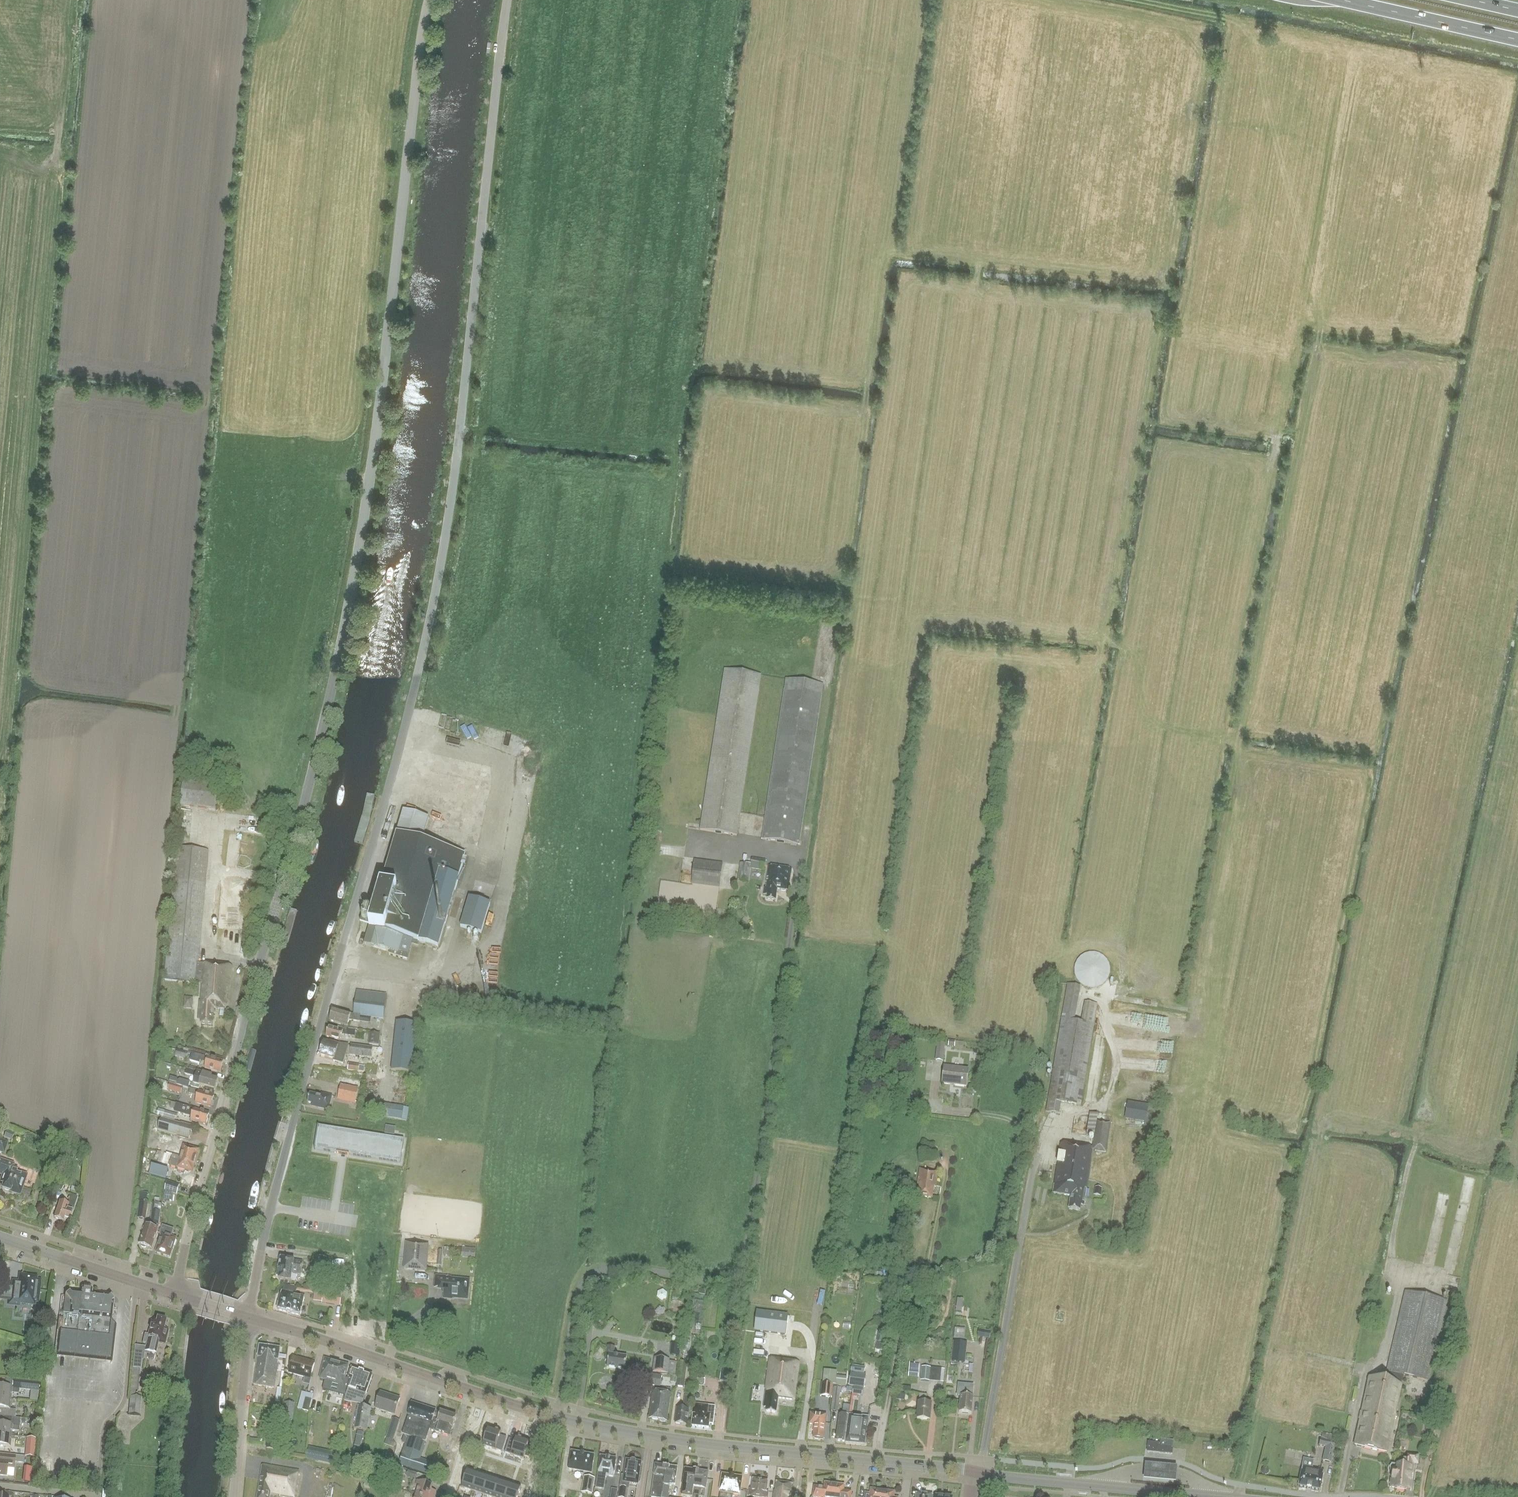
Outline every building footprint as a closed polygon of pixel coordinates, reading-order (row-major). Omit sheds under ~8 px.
[(737,835),(761,675),(725,669),(700,830),(737,835)] [(799,844),(823,684),(786,679),(762,839),(799,844)] [(216,809),(219,778),(185,774),(181,805),(216,809)] [(438,948),(466,854),(422,841),(429,818),(404,810),(374,912),(365,909),(360,924),(370,927),(364,944),(390,951),(389,954),(408,960),(410,955),(409,955),(412,944),(418,946),(420,942),(438,948)] [(228,1009),(232,966),(198,963),(208,850),(177,848),(165,980),(202,983),(200,1001),(199,1019),(201,1020),(201,1024),(213,1025),(214,1008),(228,1009)] [(764,870),(766,859),(752,857),(751,865),(751,868),(751,869),(764,870)] [(692,884),(719,887),(722,863),(695,860),(692,884)] [(751,869),(751,868),(751,865),(741,863),(738,880),(749,882),(751,869)] [(789,891),(792,869),(769,865),(766,882),(767,882),(766,887),(765,887),(764,894),(767,895),(767,898),(776,900),(777,889),(789,891)] [(490,903),(469,897),(461,927),(481,933),(490,903)] [(250,949),(242,947),(240,955),(249,957),(250,949)] [(1108,978),(1110,970),(1108,962),(1103,957),(1096,953),(1089,953),(1082,956),(1077,963),(1075,970),(1077,978),(1081,984),(1089,987),(1096,987),(1103,984),(1108,978)] [(1080,986),(1068,984),(1062,1019),(1074,1021),(1080,986)] [(384,1019),(387,995),(357,991),(354,1014),(351,1014),(351,1015),(333,1010),(330,1021),(348,1026),(349,1020),(360,1022),(361,1016),(384,1019)] [(184,1007),(192,1008),(194,997),(186,996),(184,1007)] [(1081,1022),(1094,1024),(1098,1004),(1084,1002),(1081,1022)] [(1062,1019),(1061,1019),(1046,1110),(1060,1114),(1062,1103),(1081,1106),(1094,1024),(1081,1022),(1074,1021),(1062,1019)] [(412,1072),(417,1024),(397,1022),(392,1070),(412,1072)] [(355,1036),(356,1031),(348,1030),(343,1029),(343,1031),(329,1027),(326,1036),(340,1040),(342,1035),(347,1035),(355,1036)] [(379,1044),(380,1034),(370,1033),(369,1043),(379,1044)] [(339,1043),(338,1046),(331,1044),(330,1045),(324,1043),(321,1055),(334,1059),(333,1061),(343,1064),(349,1044),(339,1043)] [(943,1061),(946,1044),(937,1043),(935,1060),(943,1061)] [(372,1058),(373,1048),(351,1045),(350,1055),(372,1058)] [(256,1050),(250,1048),(245,1069),(250,1070),(256,1050)] [(187,1059),(189,1052),(177,1050),(175,1057),(187,1059)] [(200,1061),(206,1063),(205,1068),(221,1073),(224,1062),(208,1057),(201,1056),(192,1053),(190,1060),(199,1063),(200,1061)] [(359,1066),(359,1065),(349,1064),(348,1071),(358,1072),(359,1066)] [(966,1086),(968,1070),(944,1067),(943,1083),(966,1086)] [(197,1072),(195,1071),(190,1070),(187,1069),(185,1074),(193,1076),(197,1077),(195,1084),(192,1083),(191,1086),(199,1089),(199,1086),(216,1090),(219,1080),(211,1078),(212,1076),(203,1073),(197,1072)] [(180,1081),(179,1085),(182,1086),(184,1087),(189,1088),(190,1082),(182,1080),(180,1081)] [(171,1083),(169,1091),(182,1094),(184,1087),(182,1086),(179,1085),(171,1083)] [(355,1104),(359,1088),(342,1083),(338,1100),(355,1104)] [(190,1088),(189,1094),(198,1096),(196,1103),(211,1107),(214,1096),(204,1093),(204,1092),(195,1090),(190,1088)] [(914,1096),(914,1091),(907,1090),(907,1096),(906,1100),(913,1101),(914,1096)] [(329,1110),(332,1095),(322,1093),(321,1095),(310,1093),(308,1102),(312,1103),(312,1106),(329,1110)] [(1146,1122),(1149,1105),(1123,1101),(1122,1107),(1127,1107),(1125,1119),(1146,1122)] [(206,1124),(209,1113),(199,1110),(177,1103),(175,1112),(192,1116),(191,1120),(206,1124)] [(404,1108),(372,1103),(370,1114),(402,1119),(404,1108)] [(174,1120),(176,1114),(158,1109),(157,1115),(174,1120)] [(1061,1142),(1053,1193),(1071,1196),(1069,1209),(1080,1211),(1081,1205),(1084,1206),(1092,1150),(1106,1152),(1111,1123),(1097,1121),(1098,1115),(1090,1114),(1087,1136),(1095,1137),(1093,1147),(1061,1142)] [(192,1126),(180,1123),(180,1124),(161,1118),(157,1130),(176,1136),(188,1140),(192,1126)] [(400,1163),(404,1139),(318,1125),(314,1149),(339,1153),(347,1155),(400,1163)] [(12,1140),(15,1133),(7,1130),(5,1137),(12,1140)] [(935,1162),(937,1151),(933,1151),(934,1144),(924,1143),(921,1159),(935,1162)] [(196,1161),(199,1150),(191,1148),(191,1147),(184,1145),(182,1151),(174,1149),(168,1147),(166,1153),(196,1161)] [(193,1172),(196,1161),(166,1153),(163,1163),(170,1165),(170,1166),(177,1168),(184,1170),(185,1169),(193,1172)] [(70,1180),(71,1164),(71,1157),(64,1156),(63,1164),(62,1164),(60,1179),(70,1180)] [(4,1175),(2,1181),(5,1182),(2,1189),(19,1194),(26,1176),(17,1173),(18,1169),(13,1167),(13,1165),(5,1162),(5,1161),(0,1159),(0,1174),(4,1175)] [(152,1165),(150,1174),(166,1179),(169,1170),(152,1165)] [(936,1187),(938,1172),(920,1169),(917,1184),(919,1184),(918,1196),(932,1198),(934,1187),(936,1187)] [(180,1186),(167,1182),(164,1200),(172,1202),(173,1195),(177,1196),(180,1186)] [(60,1201),(54,1218),(63,1221),(64,1219),(69,1221),(72,1212),(77,1197),(71,1195),(68,1204),(60,1201)] [(352,1237),(356,1201),(344,1200),(340,1236),(352,1237)] [(139,1202),(137,1218),(145,1219),(147,1203),(139,1202)] [(158,1226),(161,1211),(162,1204),(154,1203),(153,1210),(151,1223),(152,1224),(151,1227),(146,1226),(139,1245),(152,1249),(158,1230),(158,1229),(159,1226),(158,1226)] [(160,1236),(162,1236),(157,1252),(170,1256),(173,1248),(173,1246),(174,1246),(176,1241),(175,1240),(176,1239),(173,1237),(175,1231),(164,1227),(160,1236)] [(407,1243),(405,1268),(425,1270),(428,1245),(407,1243)] [(463,1247),(462,1256),(475,1258),(476,1248),(463,1247)] [(327,1269),(328,1259),(316,1257),(315,1267),(327,1269)] [(301,1275),(303,1262),(294,1261),(281,1259),(279,1269),(278,1269),(277,1276),(280,1276),(279,1279),(291,1281),(292,1274),(301,1275)] [(445,1289),(444,1298),(453,1299),(453,1297),(467,1298),(468,1287),(466,1287),(467,1281),(450,1279),(450,1277),(436,1276),(435,1288),(445,1289)] [(838,1277),(831,1276),(829,1283),(837,1284),(838,1277)] [(37,1301),(40,1281),(36,1280),(36,1278),(26,1277),(26,1283),(14,1282),(12,1301),(9,1300),(9,1303),(20,1305),(20,1302),(34,1304),(34,1301),(37,1301)] [(300,1315),(305,1296),(296,1294),(297,1287),(289,1285),(289,1286),(284,1285),(283,1291),(282,1291),(278,1309),(300,1315)] [(112,1318),(114,1301),(111,1296),(110,1297),(92,1295),(92,1290),(91,1288),(84,1287),(82,1289),(81,1293),(70,1292),(65,1295),(66,1295),(65,1302),(62,1331),(60,1331),(57,1355),(107,1360),(112,1318)] [(661,1300),(666,1298),(667,1293),(663,1289),(658,1291),(657,1297),(661,1300)] [(1428,1380),(1447,1300),(1405,1291),(1387,1371),(1391,1372),(1389,1382),(1369,1377),(1355,1445),(1387,1452),(1404,1375),(1428,1380)] [(208,1292),(201,1316),(202,1316),(210,1292),(208,1292)] [(340,1306),(342,1295),(324,1292),(322,1303),(340,1306)] [(221,1295),(213,1319),(214,1320),(222,1296),(221,1295)] [(755,1331),(785,1334),(787,1314),(758,1310),(755,1331)] [(157,1354),(161,1339),(166,1340),(168,1330),(164,1329),(166,1321),(157,1318),(156,1322),(152,1321),(148,1336),(145,1347),(135,1345),(133,1370),(141,1370),(142,1360),(144,1360),(145,1354),(149,1355),(150,1352),(157,1354)] [(990,1338),(991,1332),(979,1330),(978,1336),(990,1338)] [(965,1363),(968,1342),(954,1341),(951,1361),(965,1363)] [(877,1342),(876,1350),(884,1351),(886,1344),(877,1342)] [(672,1343),(670,1354),(679,1355),(680,1345),(672,1343)] [(274,1388),(280,1349),(260,1345),(254,1385),(274,1388)] [(625,1370),(627,1357),(614,1355),(615,1347),(608,1346),(606,1356),(609,1357),(607,1367),(625,1370)] [(310,1379),(315,1363),(293,1357),(289,1373),(310,1379)] [(654,1357),(653,1372),(676,1374),(677,1362),(670,1361),(670,1359),(655,1357),(654,1357)] [(348,1365),(325,1359),(320,1378),(325,1380),(322,1389),(329,1391),(331,1382),(343,1385),(348,1365)] [(794,1400),(799,1362),(770,1359),(764,1407),(767,1407),(766,1412),(777,1413),(779,1398),(794,1400)] [(684,1387),(688,1363),(680,1362),(677,1386),(684,1387)] [(919,1365),(910,1365),(909,1376),(918,1377),(919,1365)] [(372,1375),(352,1367),(348,1378),(351,1379),(345,1396),(361,1401),(364,1394),(366,1394),(372,1375)] [(931,1368),(922,1367),(921,1380),(930,1381),(931,1368)] [(722,1369),(720,1380),(730,1381),(731,1370),(722,1369)] [(139,1393),(141,1370),(133,1370),(130,1398),(136,1398),(136,1393),(139,1393)] [(846,1386),(847,1377),(837,1375),(838,1371),(825,1370),(823,1383),(822,1383),(820,1396),(833,1397),(834,1387),(833,1387),(834,1385),(846,1386)] [(660,1387),(662,1375),(646,1373),(644,1384),(660,1387)] [(19,1389),(37,1391),(38,1383),(4,1380),(4,1387),(0,1387),(0,1398),(10,1399),(11,1393),(18,1394),(19,1389)] [(971,1414),(973,1397),(972,1397),(973,1386),(959,1384),(957,1395),(961,1396),(959,1413),(971,1414)] [(838,1412),(841,1388),(834,1387),(833,1397),(831,1411),(838,1412)] [(667,1421),(671,1394),(672,1389),(667,1388),(666,1393),(653,1391),(649,1419),(667,1421)] [(877,1405),(879,1389),(871,1388),(869,1404),(877,1405)] [(755,1390),(754,1398),(761,1399),(762,1391),(755,1390)] [(395,1415),(400,1399),(381,1392),(376,1409),(395,1415)] [(930,1420),(931,1404),(926,1403),(927,1395),(920,1395),(919,1403),(919,1402),(917,1419),(930,1420)] [(687,1425),(690,1404),(691,1397),(685,1396),(684,1409),(677,1408),(675,1423),(687,1425)] [(309,1412),(312,1399),(306,1397),(302,1410),(309,1412)] [(10,1399),(0,1398),(0,1408),(2,1409),(1,1416),(2,1416),(15,1418),(16,1410),(9,1409),(10,1399)] [(140,1415),(142,1399),(136,1398),(130,1398),(129,1414),(140,1415)] [(318,1411),(321,1401),(315,1399),(312,1410),(318,1411)] [(291,1420),(293,1403),(283,1402),(281,1419),(291,1420)] [(407,1415),(409,1415),(402,1435),(408,1437),(425,1443),(430,1429),(450,1436),(456,1417),(441,1412),(441,1413),(436,1411),(436,1410),(412,1402),(407,1415)] [(713,1425),(716,1407),(694,1404),(692,1415),(693,1415),(692,1426),(709,1428),(709,1424),(713,1425)] [(367,1431),(371,1407),(359,1405),(355,1429),(367,1431)] [(847,1427),(848,1413),(842,1412),(841,1415),(838,1415),(836,1441),(845,1442),(847,1427)] [(824,1439),(826,1423),(824,1423),(825,1414),(811,1413),(809,1424),(813,1425),(812,1431),(814,1431),(813,1438),(815,1438),(816,1439),(818,1439),(819,1438),(824,1439)] [(865,1444),(868,1418),(849,1416),(848,1427),(847,1427),(848,1413),(847,1427),(845,1442),(865,1444)] [(15,1418),(2,1416),(1,1424),(0,1424),(0,1435),(11,1436),(11,1431),(19,1432),(19,1426),(20,1418),(15,1418)] [(393,1441),(400,1421),(393,1418),(386,1438),(393,1441)] [(502,1431),(489,1427),(483,1444),(503,1451),(507,1436),(501,1434),(502,1431)] [(1436,1442),(1439,1430),(1430,1428),(1427,1440),(1436,1442)] [(358,1430),(355,1441),(362,1443),(365,1432),(358,1430)] [(1320,1445),(1326,1446),(1323,1461),(1331,1463),(1337,1436),(1322,1432),(1320,1445)] [(11,1436),(0,1435),(0,1446),(10,1447),(11,1436)] [(530,1440),(517,1436),(516,1439),(510,1437),(505,1452),(524,1458),(530,1440)] [(420,1459),(425,1443),(408,1437),(398,1464),(435,1477),(439,1465),(420,1459)] [(274,1450),(276,1441),(268,1439),(267,1449),(274,1450)] [(1172,1454),(1172,1448),(1173,1448),(1173,1441),(1161,1440),(1161,1444),(1148,1443),(1148,1450),(1160,1451),(1160,1452),(1172,1454)] [(25,1456),(26,1444),(16,1443),(15,1455),(25,1456)] [(34,1457),(35,1445),(26,1444),(25,1456),(34,1457)] [(310,1446),(307,1458),(333,1463),(336,1452),(310,1446)] [(592,1473),(595,1456),(572,1452),(569,1469),(592,1473)] [(25,1456),(15,1455),(1,1454),(0,1459),(0,1475),(6,1476),(7,1469),(14,1469),(14,1463),(24,1464),(25,1456)] [(1418,1464),(1418,1456),(1408,1455),(1407,1461),(1403,1460),(1403,1466),(1392,1465),(1390,1467),(1393,1471),(1391,1488),(1395,1488),(1395,1489),(1406,1490),(1406,1489),(1410,1490),(1411,1475),(1413,1474),(1414,1464),(1418,1464)] [(601,1456),(598,1474),(596,1488),(604,1489),(607,1475),(614,1476),(616,1459),(601,1456)] [(1302,1466),(1298,1486),(1320,1490),(1324,1471),(1312,1468),(1314,1461),(1304,1459),(1302,1466)] [(633,1461),(627,1460),(625,1475),(622,1475),(620,1487),(621,1487),(619,1496),(626,1496),(627,1488),(629,1488),(630,1483),(638,1484),(640,1482),(641,1478),(639,1476),(641,1463),(633,1461)] [(299,1471),(263,1465),(258,1496),(270,1496),(271,1493),(280,1495),(280,1496),(285,1496),(295,1496),(299,1471)] [(667,1466),(656,1465),(653,1483),(656,1484),(655,1491),(652,1490),(651,1496),(662,1496),(667,1466)] [(667,1466),(662,1496),(668,1496),(670,1484),(675,1485),(678,1468),(667,1466)] [(1177,1471),(1146,1468),(1144,1484),(1176,1487),(1177,1471)] [(407,1475),(416,1478),(418,1472),(409,1469),(407,1475)] [(693,1493),(697,1471),(685,1469),(683,1486),(687,1487),(686,1492),(693,1493)] [(467,1471),(461,1489),(472,1493),(478,1475),(467,1471)] [(708,1473),(697,1471),(693,1493),(694,1493),(693,1496),(700,1496),(701,1489),(706,1490),(708,1473)] [(483,1496),(489,1478),(478,1475),(472,1493),(483,1496)] [(733,1494),(740,1495),(743,1478),(722,1475),(720,1492),(721,1492),(720,1496),(733,1496),(733,1494)] [(592,1495),(595,1478),(584,1476),(582,1493),(592,1495)] [(499,1482),(489,1478),(483,1496),(486,1496),(494,1496),(499,1482)] [(769,1491),(767,1491),(768,1481),(753,1479),(752,1489),(750,1488),(749,1496),(759,1496),(768,1496),(769,1491)] [(416,1496),(421,1496),(435,1496),(436,1492),(431,1490),(433,1486),(421,1482),(418,1481),(416,1485),(420,1486),(416,1496)] [(510,1485),(499,1482),(494,1496),(506,1496),(510,1485)] [(793,1484),(777,1482),(776,1490),(775,1490),(774,1496),(791,1496),(793,1484)] [(835,1484),(825,1483),(824,1487),(814,1486),(813,1496),(833,1496),(835,1484)] [(844,1490),(845,1485),(835,1484),(833,1496),(851,1496),(852,1491),(844,1490)] [(510,1485),(506,1496),(518,1496),(521,1489),(510,1485)] [(883,1490),(871,1489),(870,1493),(865,1492),(864,1496),(882,1496),(883,1490)]
